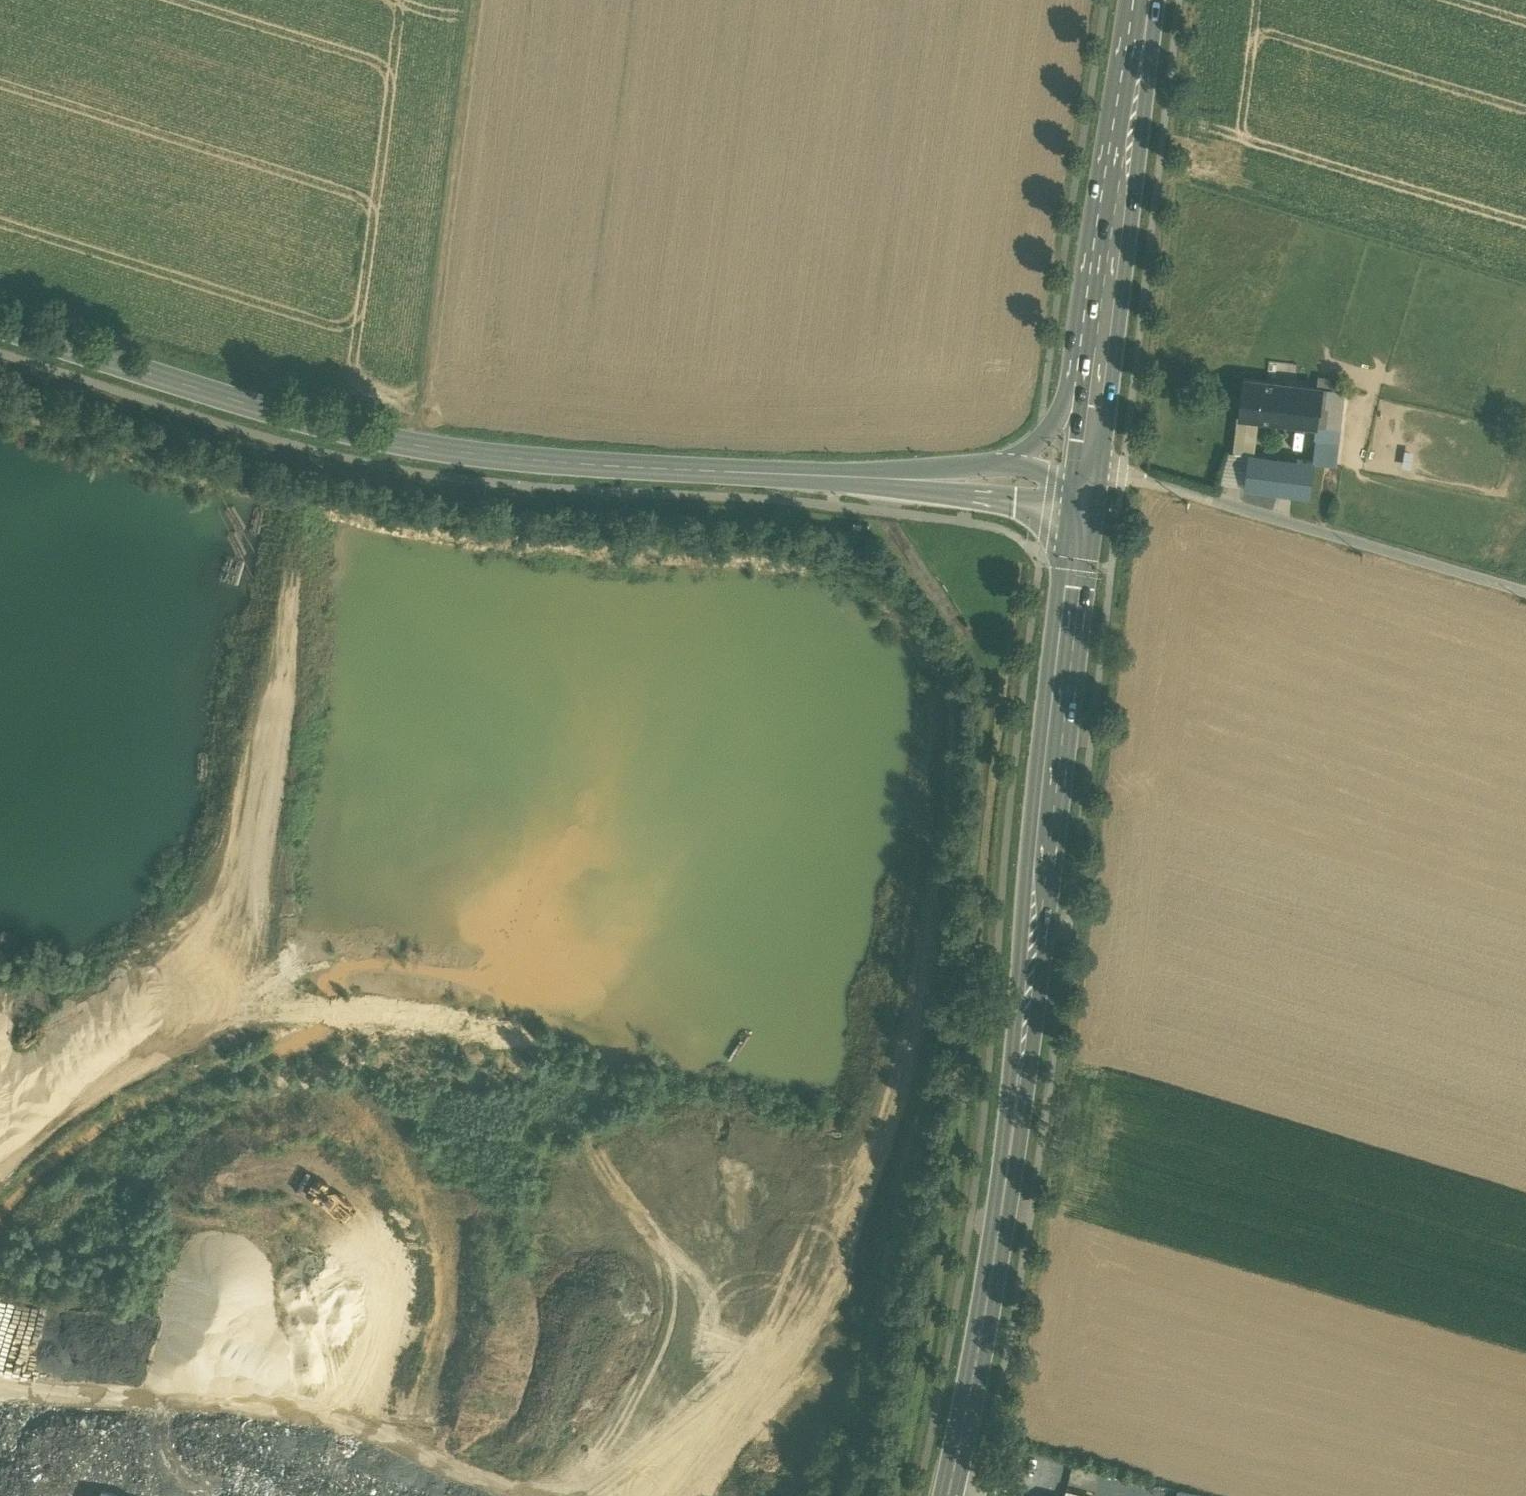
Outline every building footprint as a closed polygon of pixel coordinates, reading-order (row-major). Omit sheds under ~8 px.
[(1269,381),(1243,378),(1239,416),(1257,418),(1264,419),(1269,381)] [(1323,387),(1269,381),(1264,419),(1317,425),(1318,425),(1323,387)] [(1344,390),(1323,387),(1318,425),(1317,425),(1316,438),(1317,438),(1315,453),(1336,456),(1344,390)] [(1257,418),(1239,416),(1234,451),(1248,453),(1253,453),(1257,418)] [(1253,453),(1248,453),(1244,487),(1309,496),(1313,461),(1313,460),(1253,453)] [(1315,453),(1314,453),(1313,460),(1313,461),(1335,464),(1336,456),(1315,453)] [(1204,1493),(1175,1486),(1173,1495),(1203,1495),(1204,1493)]
